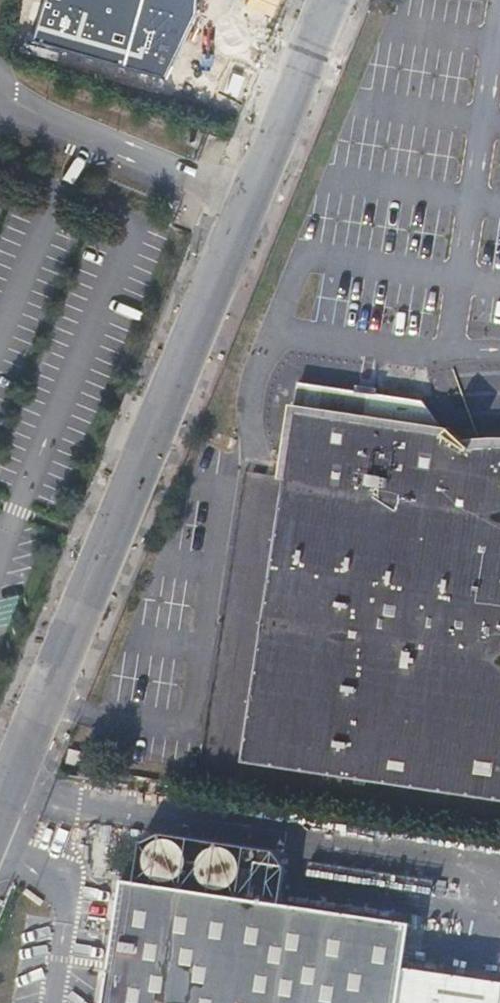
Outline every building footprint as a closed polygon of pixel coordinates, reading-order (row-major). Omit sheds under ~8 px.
[(35,41),(165,80),(193,19),(194,0),(47,0),(35,41)] [(486,448),(470,435),(456,420),(449,428),(375,416),(380,389),(306,377),(247,753),(499,792),(499,457),(486,448)] [(407,958),(413,914),(283,894),(288,857),(277,841),(162,824),(143,834),(137,872),(124,871),(104,1002),(499,1002),(499,973),(407,958)] [(426,953),(455,958),(459,933),(430,928),(426,953)]
